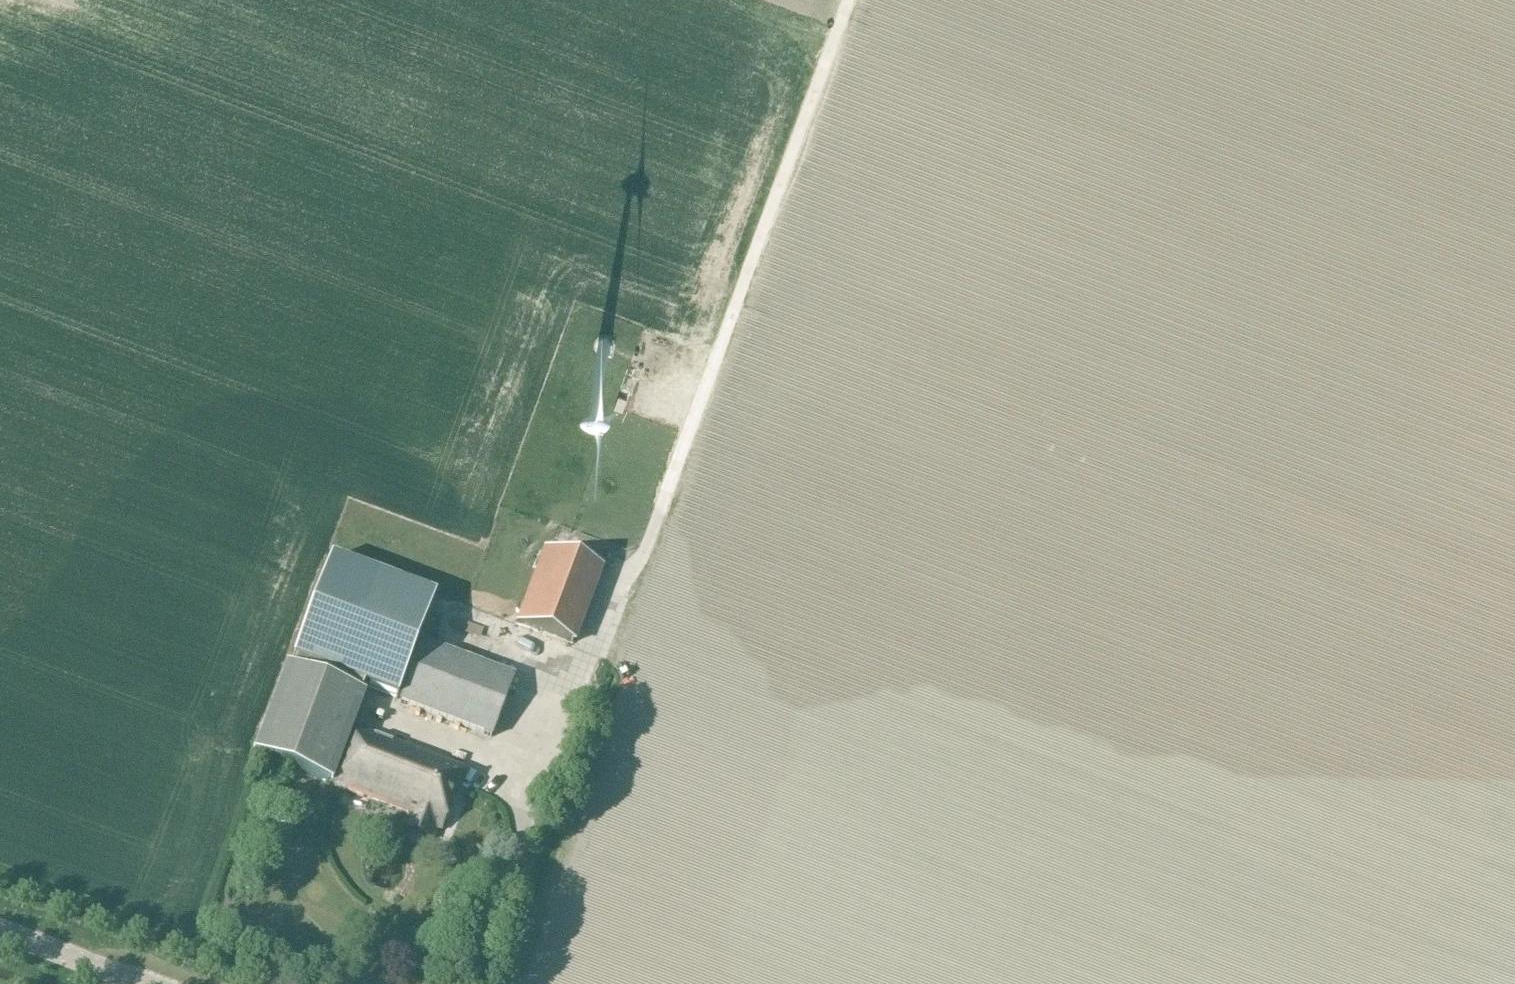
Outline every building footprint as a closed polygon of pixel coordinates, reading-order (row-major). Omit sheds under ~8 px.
[(601,352),(602,352),(603,353),(604,353),(605,353),(606,352),(607,352),(608,351),(609,351),(609,350),(610,350),(610,349),(610,348),(611,348),(611,347),(611,346),(611,345),(611,344),(610,344),(610,343),(610,342),(609,342),(609,341),(608,341),(608,340),(607,340),(606,339),(605,339),(604,339),(603,339),(602,339),(602,340),(601,340),(600,340),(600,341),(599,341),(599,342),(598,342),(598,343),(598,344),(597,344),(597,345),(597,346),(597,347),(597,348),(598,348),(598,349),(598,350),(599,350),(599,351),(600,351),(601,352)] [(604,570),(587,564),(545,549),(516,622),(576,644),(604,570)] [(400,704),(423,641),(437,602),(329,563),(294,659),(295,660),(291,670),(363,697),(365,690),(400,704)] [(400,704),(492,739),(516,676),(423,641),(400,704)] [(350,729),(363,697),(291,670),(258,758),(330,785),(330,784),(337,786),(337,787),(419,818),(413,833),(434,841),(439,829),(444,830),(466,771),(358,730),(358,732),(350,729)]
